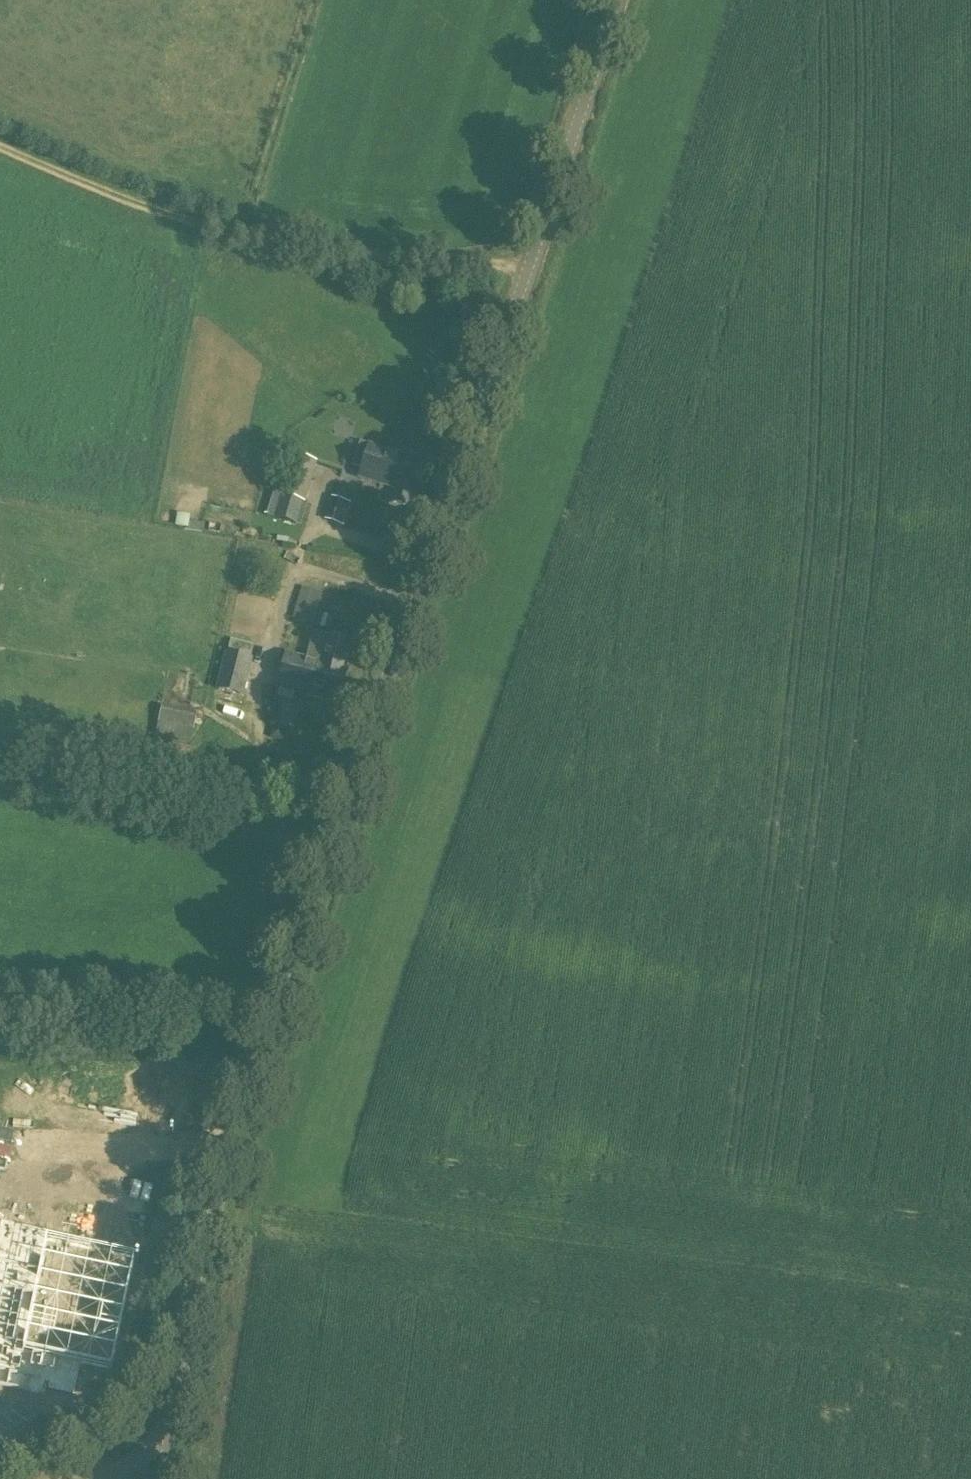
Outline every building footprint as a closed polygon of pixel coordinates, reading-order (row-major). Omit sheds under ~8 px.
[(407,509),(422,462),(361,443),(359,449),(368,452),(359,479),(396,490),(392,506),(407,509)] [(305,504),(317,463),(291,455),(279,496),(305,504)] [(344,526),(351,503),(331,497),(324,520),(344,526)] [(322,594),(302,587),(292,618),(312,625),(322,594)] [(308,648),(305,659),(287,655),(279,685),(310,694),(309,696),(324,700),(325,698),(339,701),(348,671),(346,671),(353,644),(328,637),(324,652),(308,648)] [(243,698),(253,659),(225,652),(215,691),(243,698)] [(191,745),(197,714),(161,706),(155,738),(191,745)] [(286,730),(273,726),(270,739),(282,742),(286,730)] [(171,782),(180,779),(177,768),(167,771),(171,782)]
